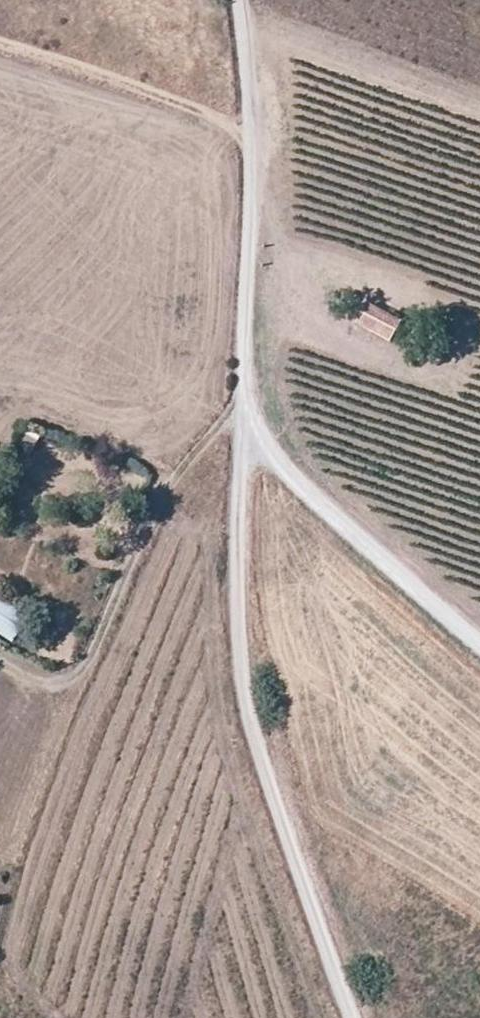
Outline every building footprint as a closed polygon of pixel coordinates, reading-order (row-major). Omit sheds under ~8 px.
[(358,324),(392,342),(402,323),(368,306),(358,324)] [(22,431),(18,446),(34,450),(38,435),(22,431)] [(12,642),(27,616),(0,600),(0,635),(12,642)]
